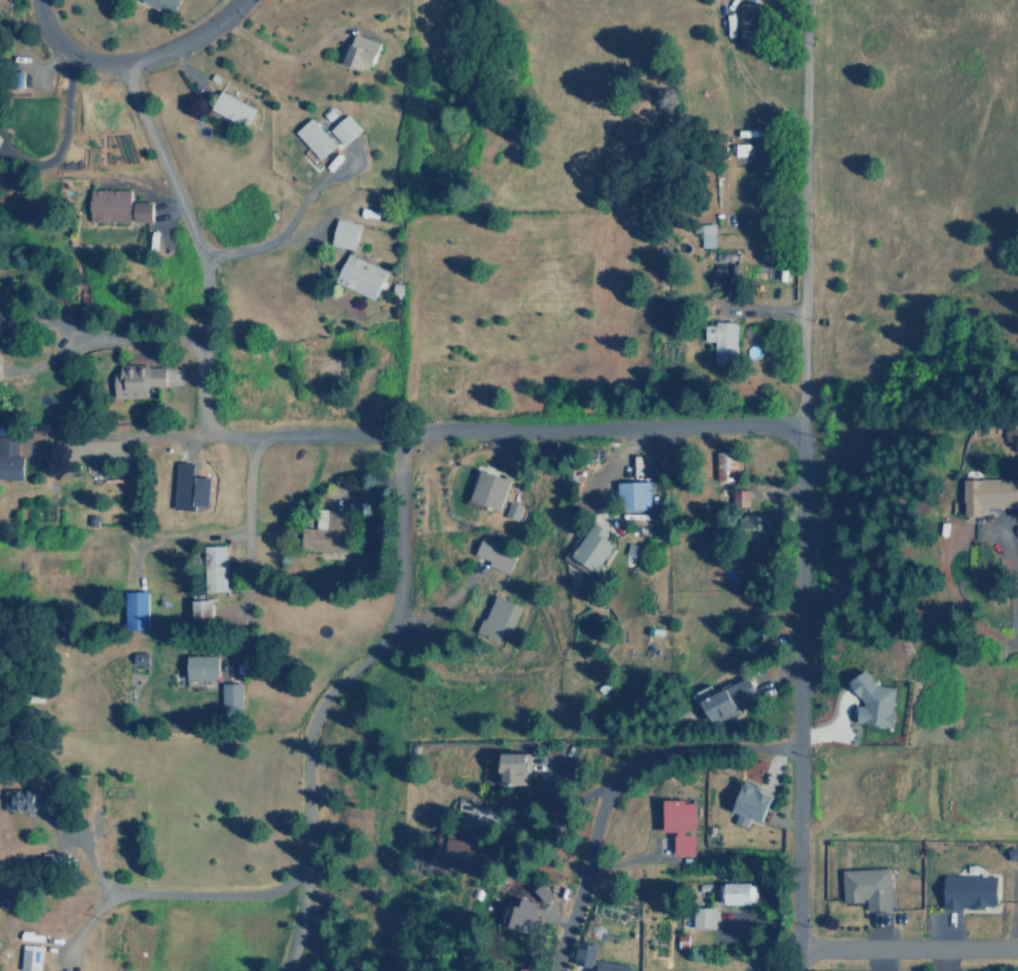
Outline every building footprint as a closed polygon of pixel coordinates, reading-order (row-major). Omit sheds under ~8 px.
[(175,15),(181,0),(138,0),(175,15)] [(381,41),(354,34),(346,64),(367,69),(369,61),(376,62),(381,41)] [(256,108),(221,90),(211,108),(246,127),(256,108)] [(344,144),(361,129),(348,113),(330,129),(344,144)] [(336,144),(311,117),(296,132),(321,159),(336,144)] [(91,221),(152,221),(152,201),(132,201),(132,189),(91,189),(91,221)] [(361,223),(338,218),(332,244),(355,249),(361,223)] [(716,223),(701,224),(702,248),(716,247),(716,223)] [(376,298),(387,269),(347,254),(336,284),(376,298)] [(736,287),(737,264),(714,264),(713,287),(736,287)] [(715,341),(714,364),(735,365),(736,323),(706,322),(705,341),(715,341)] [(115,398),(148,397),(148,386),(167,386),(166,365),(120,366),(120,373),(114,373),(115,398)] [(1017,440),(1017,427),(1005,428),(1006,440),(1017,440)] [(25,454),(20,455),(20,435),(0,435),(0,478),(25,478),(25,454)] [(716,479),(736,480),(737,452),(717,451),(716,479)] [(174,507),(207,510),(210,477),(195,476),(196,463),(178,462),(174,507)] [(472,500),(502,510),(512,479),(482,469),(472,500)] [(964,515),(986,515),(986,506),(1017,506),(1017,478),(964,478),(964,515)] [(619,481),(619,509),(650,509),(650,481),(619,481)] [(733,506),(749,505),(749,488),(732,489),(733,506)] [(518,521),(523,506),(509,501),(504,516),(518,521)] [(770,540),(770,514),(740,514),(741,533),(757,533),(757,540),(770,540)] [(614,543),(605,538),(609,530),(595,521),(584,538),(581,535),(566,558),(593,575),(614,543)] [(508,574),(517,555),(482,539),(476,554),(490,561),(488,564),(508,574)] [(205,546),(206,592),(227,591),(226,545),(205,546)] [(149,591),(126,591),(126,629),(149,629),(149,591)] [(522,606),(496,594),(479,632),(500,642),(503,633),(509,635),(522,606)] [(214,600),(195,599),(194,621),(214,622),(214,600)] [(188,655),(189,679),(220,679),(219,655),(188,655)] [(896,687),(874,683),(876,673),(863,670),(862,679),(857,679),(853,700),(861,701),(857,722),(893,728),(896,710),(892,709),(896,687)] [(712,720),(760,700),(751,678),(703,698),(712,720)] [(242,682),(223,682),(222,712),(241,712),(242,682)] [(530,784),(531,753),(503,752),(502,783),(530,784)] [(775,793),(744,782),(734,810),(739,812),(735,823),(747,827),(751,818),(764,823),(775,793)] [(4,810),(36,809),(35,789),(4,790),(4,810)] [(675,855),(695,855),(696,800),(666,800),(665,831),(676,832),(675,855)] [(472,841),(437,835),(434,857),(469,862),(472,841)] [(843,869),(844,902),(867,902),(868,910),(880,910),(880,913),(892,913),(890,868),(843,869)] [(997,908),(998,876),(945,875),(945,907),(997,908)] [(720,904),(757,904),(756,883),(720,883),(720,904)] [(541,905),(520,898),(509,926),(531,934),(541,905)] [(716,908),(694,908),(694,928),(715,928),(716,908)] [(679,935),(679,949),(688,949),(688,935),(679,935)] [(598,960),(600,945),(590,943),(590,945),(580,943),(578,959),(587,961),(586,968),(596,969),(596,970),(632,970),(633,966),(598,960)] [(38,970),(41,970),(42,945),(22,945),(21,970),(38,970)]
